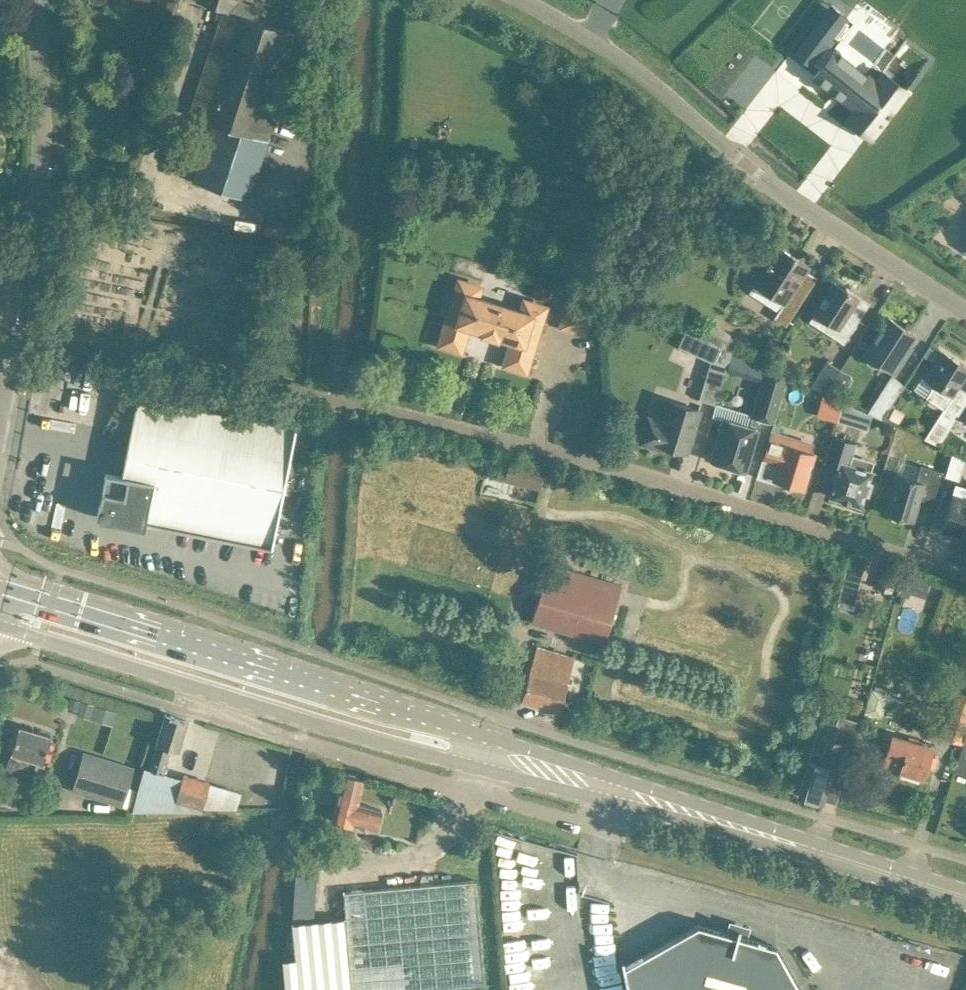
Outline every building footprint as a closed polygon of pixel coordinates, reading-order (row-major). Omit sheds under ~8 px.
[(156,69),(175,3),(164,0),(159,0),(141,64),(156,69)] [(188,117),(211,124),(193,180),(247,197),(266,142),(296,54),(302,35),(305,27),(314,0),(293,0),(286,21),(284,29),(267,23),(272,8),(248,0),(197,0),(196,1),(217,8),(214,17),(220,19),(188,117)] [(813,23),(792,51),(810,65),(813,62),(820,67),(813,76),(854,107),(845,118),(870,137),(907,89),(881,70),(875,78),(867,72),(867,71),(866,70),(865,71),(840,52),(841,51),(840,51),(839,51),(835,48),(834,49),(827,43),(831,37),(813,23)] [(778,247),(755,284),(783,302),(773,317),(786,326),(810,288),(798,280),(808,266),(778,247)] [(581,251),(577,263),(591,267),(594,254),(581,251)] [(575,275),(571,292),(560,327),(585,335),(596,299),(589,297),(593,280),(575,275)] [(439,345),(460,351),(468,326),(483,331),(483,332),(496,336),(497,335),(512,340),(504,365),(526,371),(546,307),(524,300),(521,311),(477,298),(480,286),(459,280),(439,345)] [(823,299),(814,312),(826,320),(821,328),(844,343),(849,335),(859,318),(858,317),(857,320),(847,314),(857,297),(848,291),(850,289),(846,287),(845,289),(834,282),(823,299)] [(876,366),(879,364),(894,373),(906,355),(903,352),(915,334),(888,317),(864,354),(867,356),(866,360),(868,364),(872,366),(876,366)] [(707,336),(722,345),(729,334),(714,325),(707,336)] [(932,369),(925,379),(930,382),(931,389),(925,397),(943,408),(924,438),(939,444),(965,402),(965,391),(959,386),(965,375),(965,367),(943,352),(932,369)] [(728,362),(726,370),(738,374),(743,358),(731,354),(728,362)] [(827,360),(810,386),(825,392),(833,380),(839,370),(840,369),(827,360)] [(708,367),(698,399),(716,404),(725,375),(725,372),(708,367)] [(752,415),(773,422),(787,376),(766,369),(752,415)] [(839,370),(833,380),(845,386),(849,385),(852,379),(851,376),(839,370)] [(867,412),(882,419),(904,384),(890,376),(867,412)] [(144,528),(145,522),(160,525),(272,547),(296,427),(137,395),(121,474),(105,471),(97,515),(99,514),(100,516),(100,517),(98,519),(144,528)] [(834,400),(829,416),(836,419),(841,402),(834,400)] [(674,402),(667,422),(648,416),(641,438),(643,439),(646,444),(656,447),(661,444),(687,452),(700,410),(674,402)] [(844,404),(839,419),(866,428),(870,415),(844,404)] [(712,416),(706,435),(714,437),(718,439),(712,460),(716,461),(717,466),(727,469),(731,466),(744,470),(756,429),(712,416)] [(790,446),(792,438),(770,431),(762,458),(777,463),(773,478),(787,483),(788,486),(790,488),(793,489),(796,488),(799,486),(803,488),(814,453),(790,446)] [(841,499),(841,500),(849,502),(860,505),(863,495),(869,497),(873,483),(868,481),(871,471),(849,464),(856,443),(832,435),(824,462),(839,467),(837,473),(836,473),(834,481),(830,496),(841,499)] [(945,476),(959,480),(965,458),(952,452),(945,476)] [(895,474),(884,513),(913,522),(920,497),(933,501),(942,471),(920,465),(920,466),(901,460),(897,474),(895,474)] [(965,538),(965,487),(955,483),(941,530),(965,538)] [(554,603),(538,599),(531,621),(605,643),(611,621),(596,616),(601,599),(616,604),(622,585),(549,563),(543,582),(559,587),(554,603)] [(883,567),(877,589),(889,592),(895,570),(883,567)] [(844,579),(838,604),(853,607),(858,582),(844,579)] [(537,646),(521,699),(521,701),(536,705),(535,706),(544,708),(558,712),(575,658),(537,646)] [(889,692),(885,709),(894,711),(898,694),(889,692)] [(963,738),(965,728),(965,715),(956,712),(950,734),(963,738)] [(188,720),(165,714),(149,768),(164,773),(171,749),(179,752),(188,720)] [(853,748),(861,722),(838,715),(835,723),(820,719),(798,794),(821,801),(828,779),(842,783),(846,772),(825,765),(833,741),(853,748)] [(23,771),(27,757),(30,758),(25,775),(37,779),(43,762),(51,736),(18,726),(10,752),(11,752),(7,766),(23,771)] [(955,763),(965,767),(965,739),(963,738),(955,763)] [(905,743),(895,740),(890,756),(900,759),(897,769),(924,777),(927,766),(931,767),(935,756),(930,755),(933,745),(918,740),(917,743),(906,739),(905,743)] [(70,792),(120,807),(132,770),(82,755),(70,792)] [(144,767),(131,813),(132,813),(201,813),(202,808),(217,809),(223,790),(206,786),(206,785),(181,777),(181,778),(164,773),(149,768),(145,767),(144,767)] [(353,826),(353,824),(376,830),(381,809),(358,804),(364,779),(357,778),(355,774),(349,773),(346,775),(343,774),(332,821),(353,826)] [(483,982),(475,880),(342,892),(344,919),(350,989),(484,989),(483,982)] [(344,919),(291,924),(295,959),(282,960),(285,989),(350,989),(344,919)] [(775,946),(737,936),(738,932),(736,931),(735,935),(697,925),(624,966),(623,962),(621,963),(627,989),(800,989),(775,946)]
